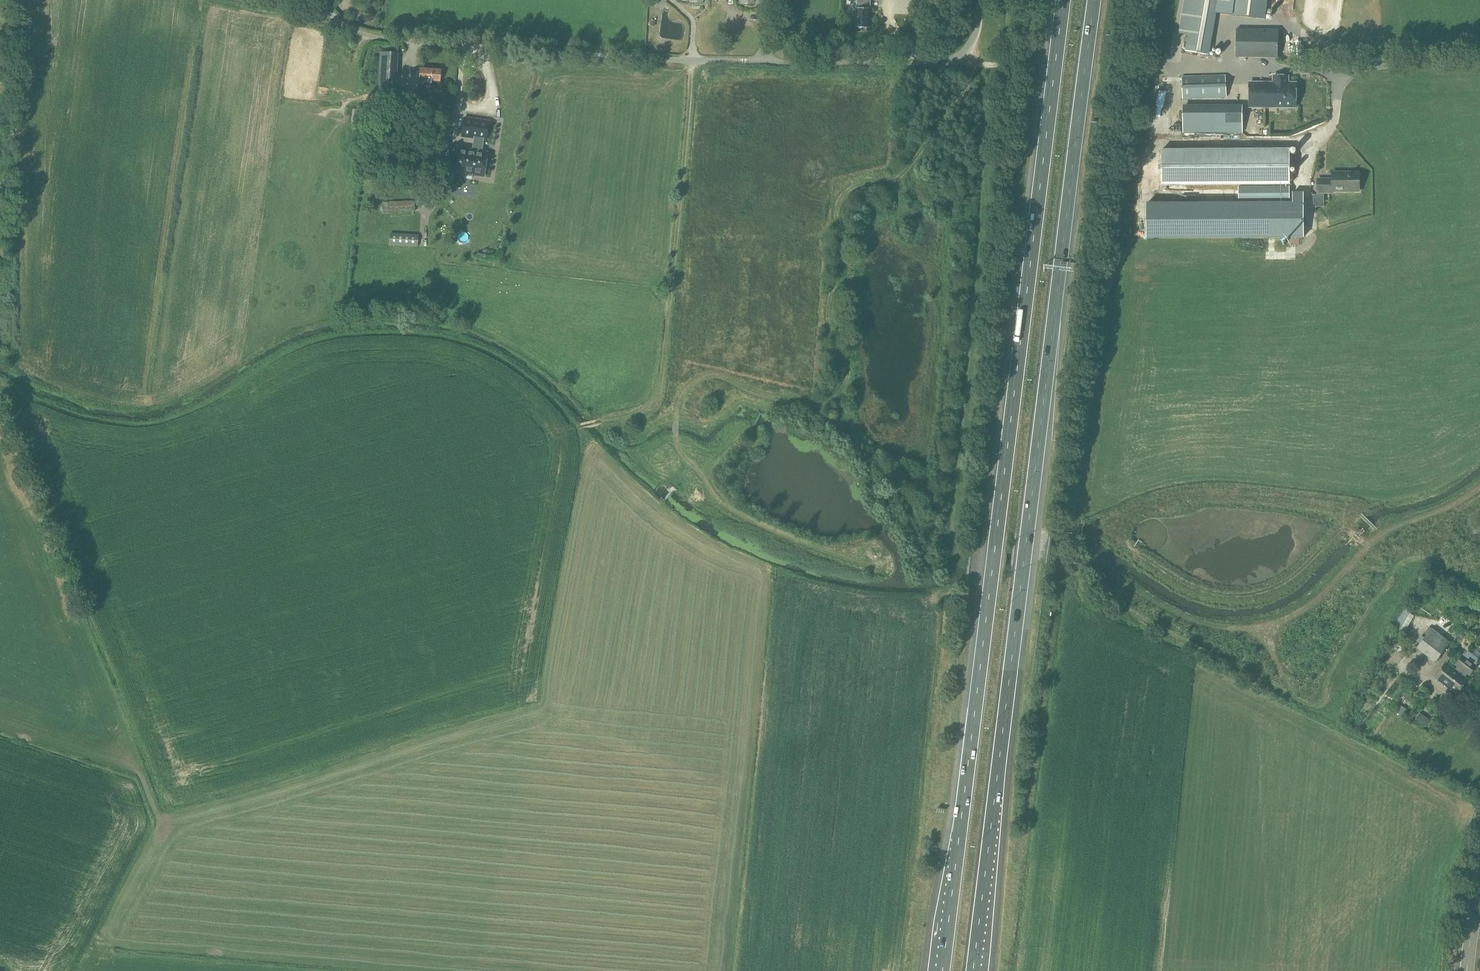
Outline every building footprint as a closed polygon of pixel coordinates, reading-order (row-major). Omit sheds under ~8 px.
[(856,27),(870,28),(871,0),(857,0),(856,27)] [(1185,51),(1210,55),(1218,13),(1266,19),(1268,0),(1194,0),(1185,51)] [(1237,28),(1236,58),(1279,58),(1279,29),(1237,28)] [(395,94),(398,53),(379,52),(376,93),(395,94)] [(419,83),(418,87),(419,87),(419,88),(426,89),(426,85),(426,84),(431,84),(431,81),(440,81),(440,71),(420,69),(419,83)] [(1226,75),(1182,76),(1183,99),(1227,98),(1226,75)] [(1274,83),(1250,83),(1250,107),(1297,108),(1297,82),(1287,82),(1287,77),(1274,76),(1274,83)] [(425,96),(408,95),(407,108),(424,109),(425,96)] [(428,101),(427,112),(434,113),(435,110),(437,110),(446,111),(446,102),(428,101)] [(1243,105),(1183,106),(1183,133),(1196,133),(1211,133),(1243,133),(1243,105)] [(457,148),(453,172),(484,176),(487,153),(482,152),(484,140),(486,140),(489,121),(465,118),(462,137),(474,139),(472,150),(457,148)] [(1291,149),(1161,150),(1162,186),(1239,186),(1290,185),(1291,185),(1291,149)] [(1333,173),(1333,179),(1318,180),(1318,192),(1333,192),(1333,191),(1359,191),(1359,173),(1333,173)] [(1290,201),(1290,185),(1239,186),(1239,202),(1290,201)] [(1293,202),(1147,203),(1147,239),(1304,238),(1304,192),(1293,192),(1293,202)] [(415,201),(382,203),(383,214),(386,214),(415,212),(415,201)] [(1327,214),(1319,217),(1321,222),(1329,219),(1327,214)] [(417,235),(391,234),(390,245),(417,247),(417,235)] [(1433,628),(1417,648),(1436,662),(1451,643),(1433,628)] [(1436,678),(1457,694),(1468,679),(1467,678),(1468,676),(1470,677),(1475,669),(1474,669),(1478,663),(1467,655),(1463,660),(1462,660),(1455,669),(1457,671),(1455,674),(1445,666),(1436,678)]
